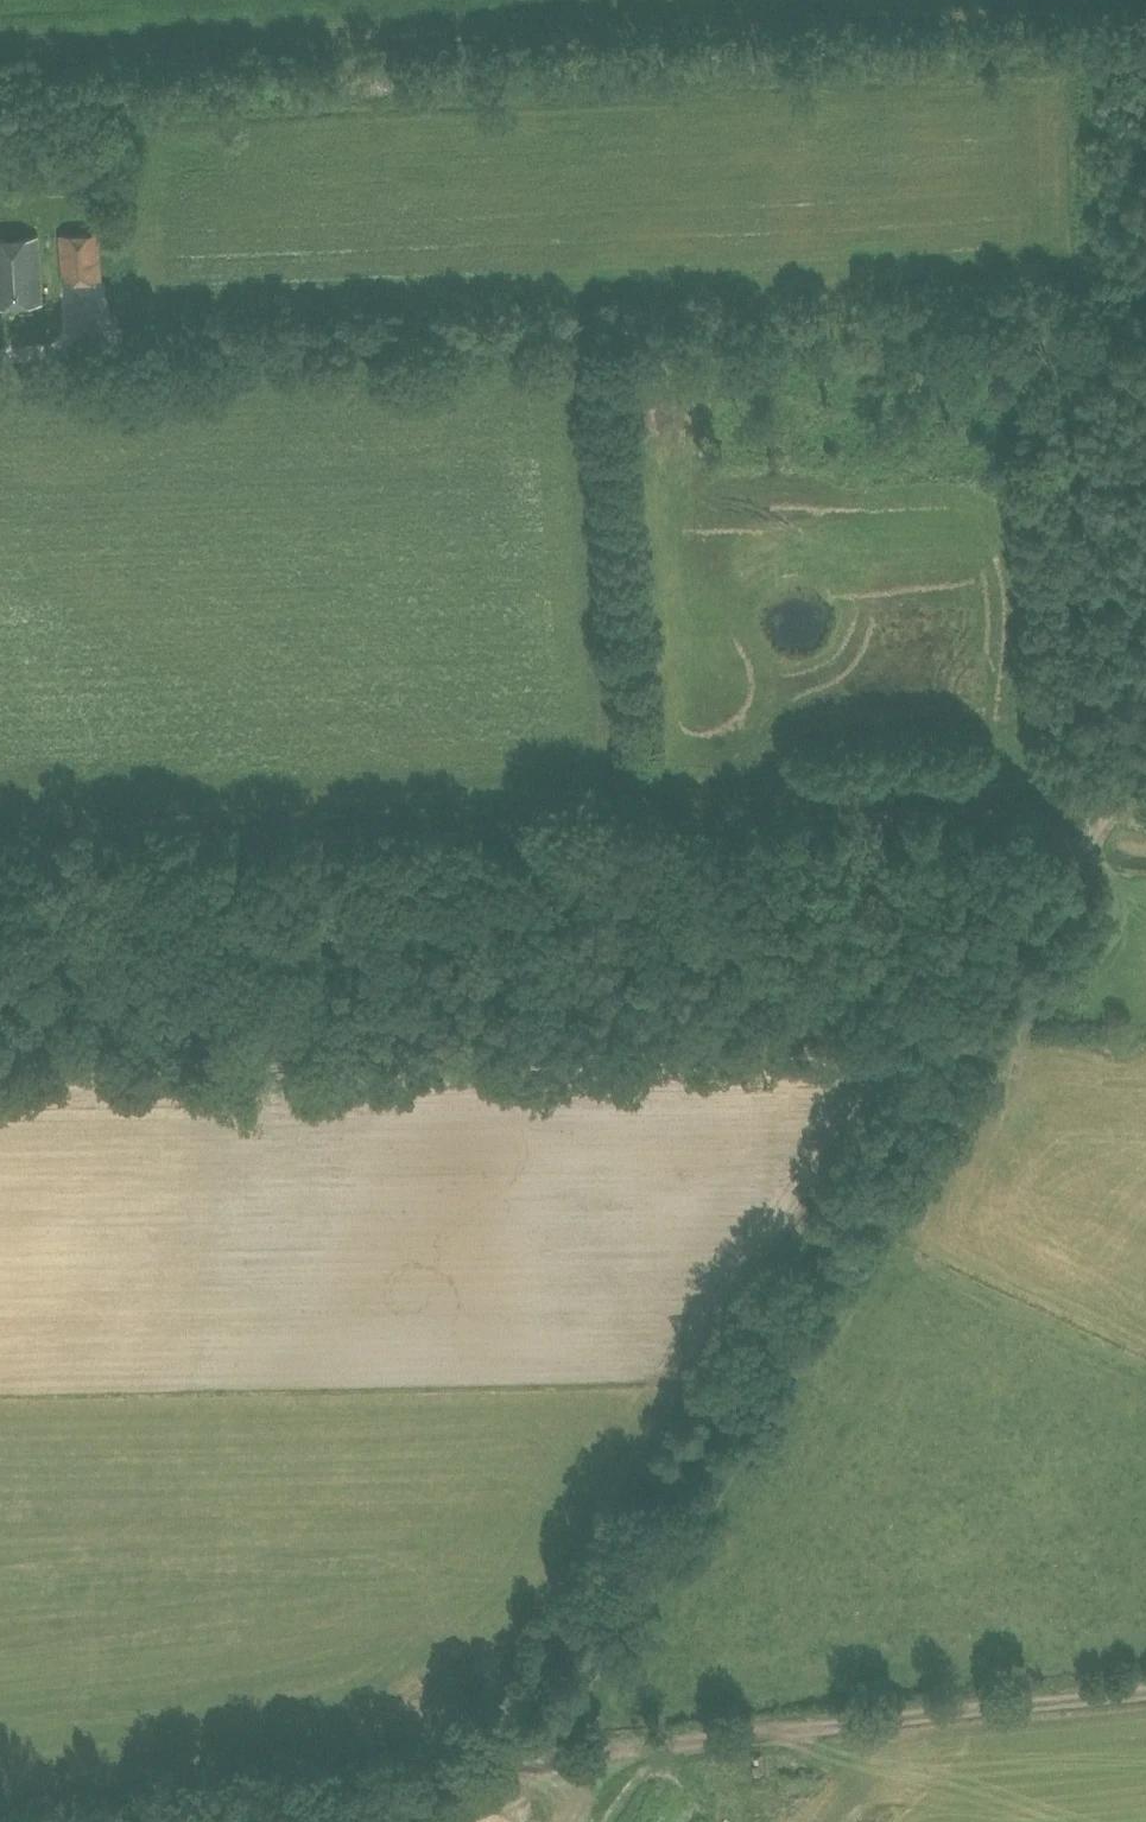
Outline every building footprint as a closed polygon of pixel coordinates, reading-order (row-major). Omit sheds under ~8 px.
[(99,232),(61,235),(64,283),(102,279),(99,232)] [(39,234),(0,237),(0,304),(44,301),(39,234)]
